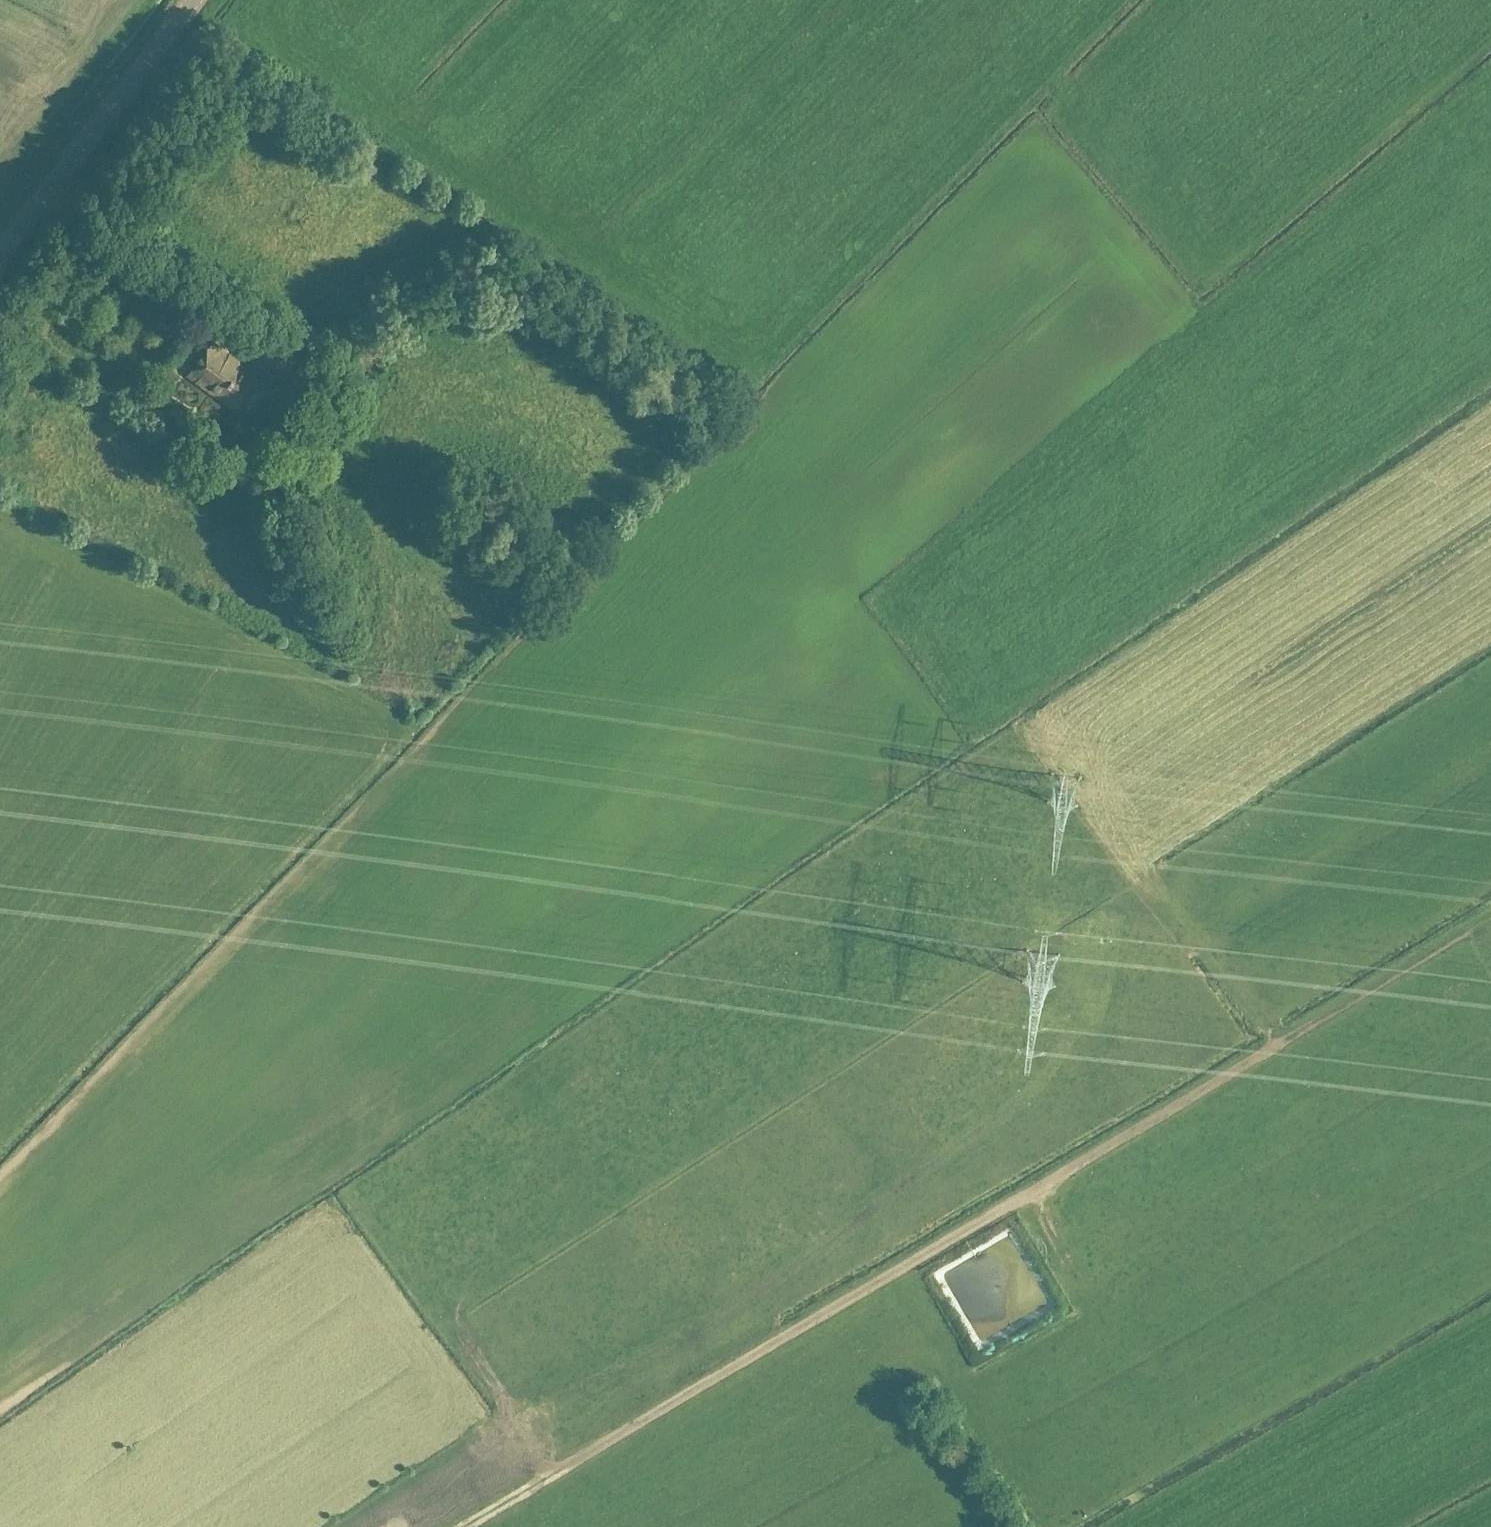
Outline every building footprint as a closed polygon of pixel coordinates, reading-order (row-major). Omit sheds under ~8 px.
[(292,387),(308,365),(268,336),(245,367),(210,343),(187,377),(238,412),(267,369),(292,387)] [(960,1315),(981,1353),(1052,1315),(1028,1271),(1012,1279),(1021,1296),(1002,1306),(1001,1303),(982,1314),(977,1305),(960,1315)]
